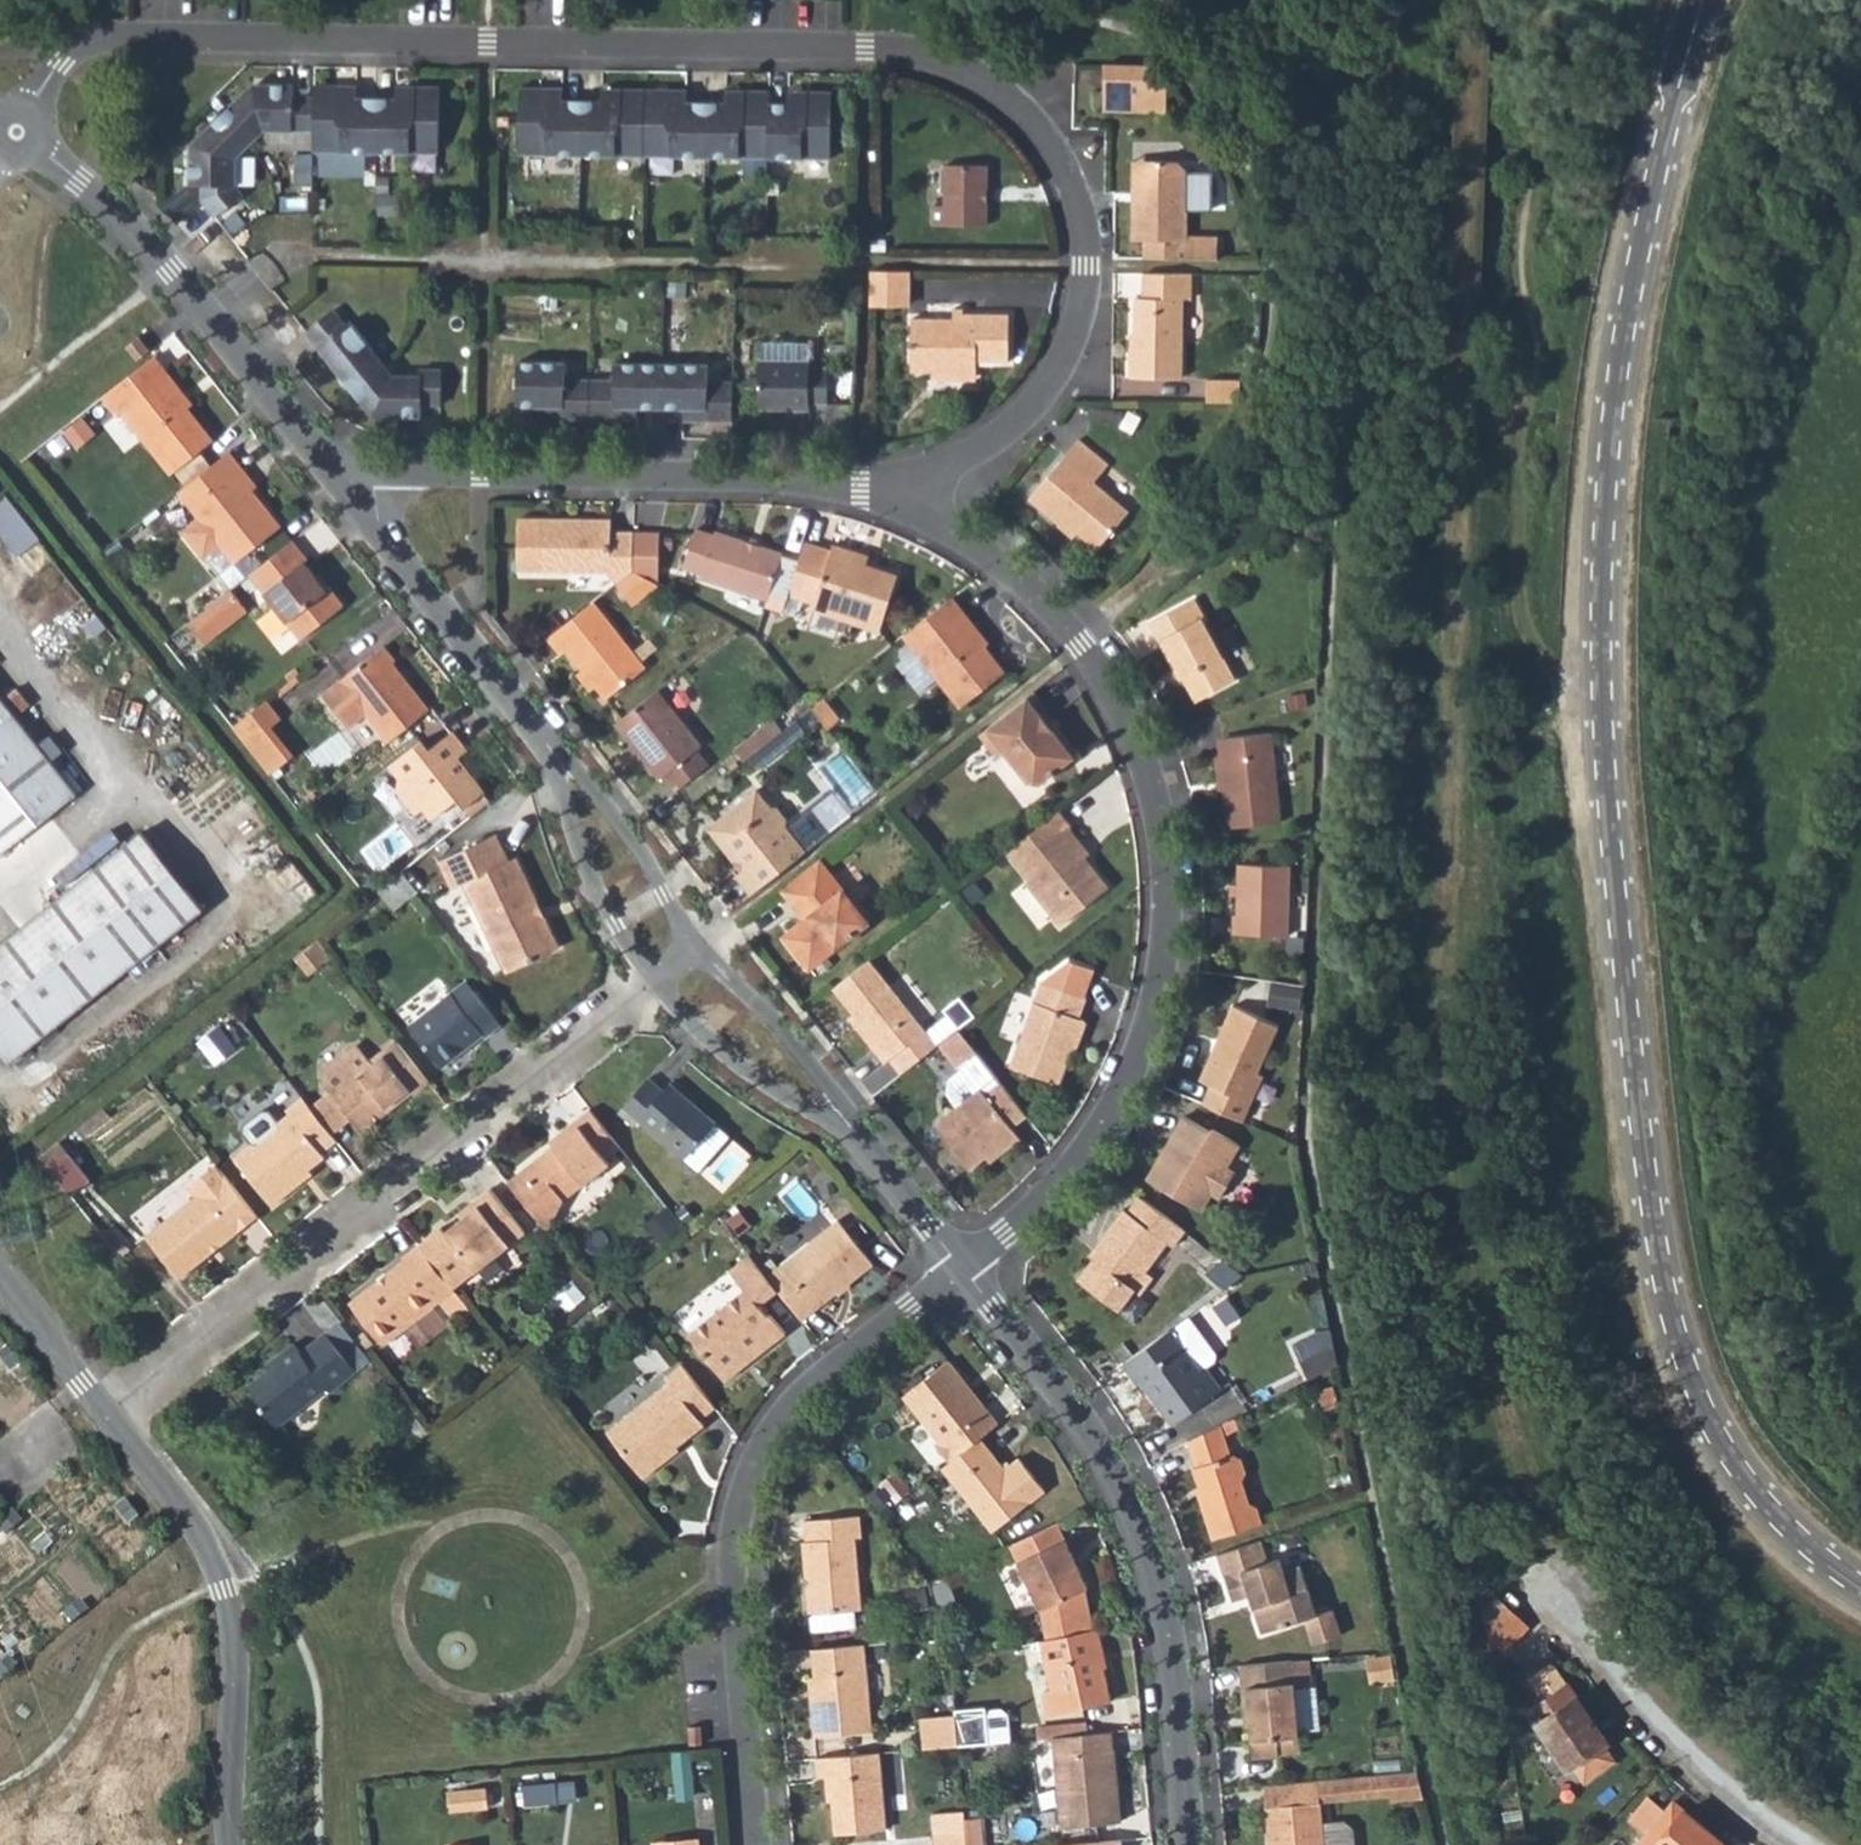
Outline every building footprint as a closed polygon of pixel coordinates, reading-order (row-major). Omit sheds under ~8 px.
[(1163,70),(1109,69),(1108,97),(1171,99),(1172,81),(1163,70)] [(271,129),(320,130),(321,80),(246,78),(221,105),(258,142),(271,129)] [(385,148),(388,96),(364,96),(342,95),(342,80),(321,80),(320,130),(319,147),(385,148)] [(342,95),(364,96),(364,82),(342,80),(342,95)] [(402,97),(420,97),(420,81),(402,80),(402,97)] [(402,97),(388,96),(385,148),(444,150),(446,82),(420,81),(420,97),(402,97)] [(523,153),(587,154),(587,97),(568,96),(546,96),(546,84),(525,83),(523,153)] [(603,98),(624,98),(624,85),(603,83),(603,98)] [(546,96),(568,96),(569,84),(546,84),(546,96)] [(648,156),(650,85),(624,85),(624,98),(603,98),(587,97),(587,154),(648,156)] [(655,156),(708,157),(710,100),(690,99),(670,100),(671,85),(650,85),(648,156),(655,156)] [(670,100),(690,99),(690,85),(671,85),(670,100)] [(725,100),(746,101),(747,87),(725,86),(725,100)] [(774,158),(775,102),(776,87),(747,87),(746,101),(725,100),(710,100),(708,157),(774,158)] [(786,102),(775,102),(774,158),(835,160),(836,89),(812,88),(811,103),(786,102)] [(786,102),(811,103),(812,88),(786,88),(786,102)] [(1171,99),(1108,97),(1108,116),(1171,118),(1171,99)] [(258,142),(221,105),(191,137),(190,178),(202,180),(201,200),(218,220),(256,189),(247,178),(248,154),(258,142)] [(930,222),(992,223),(993,161),(951,159),(950,199),(931,197),(930,222)] [(1136,202),(1145,203),(1145,168),(1165,168),(1166,163),(1137,162),(1136,202)] [(1145,203),(1136,202),(1135,242),(1147,242),(1147,260),(1221,261),(1221,239),(1190,238),(1191,173),(1184,163),(1166,163),(1165,168),(1145,168),(1145,203)] [(889,239),(875,238),(875,255),(890,255),(889,239)] [(874,306),(915,307),(915,273),(874,272),(874,306)] [(1193,301),(1193,278),(1146,277),(1145,299),(1139,299),(1138,342),(1128,342),(1128,377),(1185,378),(1187,300),(1193,301)] [(354,388),(389,361),(356,321),(353,324),(337,304),(306,330),(354,388)] [(917,320),(916,372),(932,372),(980,375),(982,375),(983,367),(1012,368),(1014,323),(971,321),(971,313),(954,313),(954,320),(917,320)] [(152,350),(142,337),(127,348),(137,361),(152,350)] [(756,343),(758,357),(794,358),(795,343),(756,343)] [(192,392),(160,352),(109,393),(125,415),(130,410),(177,470),(219,438),(187,397),(192,392)] [(794,358),(758,357),(757,409),(808,411),(809,405),(827,405),(827,367),(810,366),(810,357),(794,358)] [(591,418),(592,377),(569,377),(568,361),(519,360),(517,405),(550,405),(567,406),(567,418),(591,418)] [(398,372),(389,361),(354,388),(375,412),(425,415),(427,404),(446,406),(448,369),(427,367),(426,373),(398,372)] [(662,408),(663,364),(617,362),(616,378),(592,377),(591,418),(612,418),(613,407),(637,407),(662,408)] [(710,420),(733,421),(734,380),(710,380),(710,365),(663,364),(662,408),(688,408),(709,409),(710,420)] [(933,384),(980,385),(980,375),(932,372),(933,384)] [(1209,385),(1208,406),(1242,406),(1242,385),(1209,385)] [(549,417),(567,418),(567,406),(550,405),(549,417)] [(612,418),(635,420),(637,407),(613,407),(612,418)] [(688,408),(687,420),(710,420),(709,409),(688,408)] [(1108,468),(1076,440),(1025,498),(1057,526),(1064,519),(1094,545),(1125,510),(1095,483),(1108,468)] [(245,465),(232,449),(179,490),(235,561),(283,522),(240,468),(245,465)] [(0,497),(0,529),(18,554),(42,537),(9,491),(0,497)] [(614,522),(521,521),(520,574),(611,575),(619,586),(622,584),(634,575),(637,572),(636,534),(614,534),(614,522)] [(701,582),(770,603),(772,597),(784,555),(714,535),(712,540),(690,532),(679,570),(703,577),(701,582)] [(662,535),(636,534),(637,572),(662,587),(662,535)] [(308,555),(296,538),(252,573),(300,633),(343,600),(330,583),(324,586),(303,561),(308,555)] [(813,602),(810,611),(876,631),(896,572),(850,557),(853,549),(834,543),(832,551),(807,542),(801,561),(790,594),(813,602)] [(12,564),(0,548),(0,574),(12,564)] [(801,561),(784,555),(772,597),(788,602),(790,594),(801,561)] [(662,587),(637,572),(634,575),(652,595),(662,587)] [(652,595),(634,575),(622,584),(637,606),(652,595)] [(235,588),(189,619),(205,642),(251,611),(235,588)] [(1150,618),(1174,664),(1183,661),(1201,695),(1237,673),(1201,615),(1208,611),(1196,593),(1150,618)] [(649,664),(600,599),(550,637),(561,652),(569,646),(607,696),(649,664)] [(980,632),(954,599),(905,637),(959,708),(1003,674),(974,637),(980,632)] [(368,712),(390,740),(428,711),(393,667),(398,662),(385,643),(323,694),(350,726),(368,712)] [(1053,706),(1037,686),(980,731),(999,755),(1004,751),(1033,786),(1076,755),(1043,713),(1053,706)] [(696,741),(657,690),(614,723),(652,773),(659,769),(674,787),(703,763),(689,746),(696,741)] [(285,714),(270,695),(233,724),(249,743),(270,727),(285,714)] [(833,702),(820,713),(830,726),(844,715),(833,702)] [(737,744),(748,759),(790,726),(779,713),(737,744)] [(467,795),(478,812),(494,799),(458,754),(468,745),(453,726),(429,745),(422,737),(392,761),(399,771),(401,787),(425,818),(433,811),(439,818),(467,795)] [(249,743),(273,775),(294,757),(270,727),(249,743)] [(1224,758),(1231,831),(1283,824),(1271,727),(1228,731),(1232,758),(1224,758)] [(17,772),(0,751),(0,853),(6,861),(56,821),(29,788),(40,779),(27,763),(17,772)] [(737,873),(753,893),(830,833),(814,810),(789,830),(785,824),(786,818),(785,811),(781,805),(777,801),(771,799),(766,799),(753,785),(704,822),(732,858),(738,853),(747,865),(737,873)] [(1076,827),(1062,807),(1011,847),(1033,875),(1027,880),(1060,926),(1106,889),(1086,864),(1093,858),(1072,831),(1076,827)] [(448,888),(460,882),(508,973),(562,945),(516,854),(505,860),(492,835),(435,864),(448,888)] [(864,921),(817,859),(777,891),(801,920),(784,934),(808,965),(864,921)] [(121,861),(0,957),(0,1043),(164,912),(121,861)] [(1232,939),(1286,940),(1288,874),(1239,872),(1238,919),(1231,919),(1232,939)] [(1063,958),(1039,980),(1009,1063),(1053,1080),(1068,1038),(1073,1041),(1082,1017),(1073,1013),(1079,996),(1077,995),(1086,968),(1063,958)] [(937,1045),(869,959),(833,985),(856,1015),(852,1019),(884,1061),(890,1058),(900,1072),(936,1045),(937,1045)] [(504,1026),(469,981),(415,1022),(446,1062),(484,1033),(488,1038),(504,1026)] [(960,996),(944,1009),(958,1028),(975,1015),(960,996)] [(1246,1125),(1270,1079),(1263,1075),(1284,1030),(1237,1004),(1200,1078),(1216,1087),(1207,1108),(1246,1125)] [(1026,1117),(956,1030),(937,1045),(936,1045),(954,1069),(955,1069),(957,1072),(944,1081),(943,1094),(953,1108),(930,1125),(966,1171),(979,1160),(985,1166),(1018,1141),(1010,1129),(1026,1117)] [(418,1092),(434,1079),(401,1038),(373,1061),(336,1091),(335,1091),(354,1116),(363,1127),(411,1088),(418,1092)] [(336,1091),(373,1061),(360,1044),(326,1071),(325,1078),(336,1091)] [(633,1124),(640,1117),(686,1151),(720,1108),(671,1072),(668,1077),(654,1067),(621,1113),(633,1124)] [(354,1116),(335,1091),(317,1106),(336,1130),(354,1116)] [(327,1150),(343,1138),(336,1130),(317,1106),(308,1095),(293,1107),(298,1112),(285,1122),(288,1129),(265,1147),(261,1142),(242,1158),(280,1207),(313,1180),(311,1176),(332,1157),(327,1150)] [(611,1155),(625,1144),(594,1105),(575,1118),(579,1124),(536,1157),(568,1198),(616,1162),(611,1155)] [(1235,1149),(1182,1118),(1144,1182),(1198,1214),(1208,1198),(1215,1202),(1233,1174),(1225,1168),(1235,1149)] [(64,1141),(46,1156),(64,1180),(83,1165),(64,1141)] [(182,1280),(264,1216),(219,1159),(187,1185),(193,1194),(146,1231),(182,1280)] [(64,1180),(76,1194),(95,1179),(83,1165),(64,1180)] [(460,1285),(480,1269),(531,1229),(497,1185),(482,1194),(488,1202),(451,1229),(448,1224),(425,1241),(426,1242),(460,1285)] [(1171,1250),(1186,1233),(1138,1198),(1126,1213),(1120,1208),(1093,1242),(1100,1247),(1073,1280),(1112,1310),(1127,1293),(1134,1298),(1149,1281),(1142,1274),(1165,1245),(1171,1250)] [(837,1216),(764,1271),(801,1319),(874,1264),(837,1216)] [(440,1302),(461,1286),(460,1285),(426,1242),(411,1253),(413,1257),(360,1300),(391,1341),(412,1324),(440,1302)] [(721,1376),(780,1330),(767,1313),(762,1317),(751,1304),(776,1287),(764,1271),(747,1250),(726,1267),(742,1288),(685,1332),(721,1376)] [(1201,1275),(1221,1292),(1243,1275),(1218,1256),(1201,1275)] [(456,1321),(440,1302),(412,1324),(427,1343),(456,1321)] [(1216,1352),(1188,1315),(1123,1362),(1135,1379),(1141,1375),(1176,1422),(1222,1388),(1206,1365),(1214,1360),(1216,1352)] [(271,1402),(285,1419),(334,1379),(336,1383),(360,1364),(330,1325),(309,1340),(303,1333),(277,1354),(283,1361),(262,1378),(277,1397),(271,1402)] [(1338,1363),(1334,1344),(1331,1328),(1310,1340),(1317,1353),(1301,1361),(1309,1378),(1338,1363)] [(603,1423),(640,1470),(675,1443),(671,1437),(698,1417),(693,1410),(710,1398),(678,1358),(658,1373),(663,1378),(603,1423)] [(932,1441),(949,1463),(977,1441),(997,1426),(945,1361),(901,1394),(937,1438),(932,1441)] [(1193,1485),(1210,1540),(1265,1523),(1257,1500),(1248,1502),(1242,1480),(1249,1478),(1242,1459),(1235,1461),(1222,1423),(1189,1440),(1198,1463),(1191,1464),(1197,1483),(1193,1485)] [(1001,1471),(977,1441),(949,1463),(942,1468),(994,1530),(1041,1496),(1015,1463),(1001,1471)] [(809,1612),(864,1608),(855,1536),(860,1534),(858,1515),(802,1520),(804,1540),(799,1540),(807,1593),(809,1612)] [(1055,1522),(1009,1545),(1037,1605),(1046,1600),(1052,1629),(1089,1621),(1081,1584),(1084,1583),(1055,1522)] [(1268,1559),(1263,1539),(1222,1550),(1234,1593),(1252,1589),(1264,1635),(1317,1618),(1303,1567),(1286,1572),(1281,1555),(1268,1559)] [(1218,1553),(1193,1558),(1198,1582),(1223,1576),(1218,1553)] [(1487,1655),(1523,1620),(1497,1596),(1472,1573),(1483,1633),(1487,1655)] [(1046,1600),(1037,1605),(1044,1640),(1091,1630),(1089,1621),(1052,1629),(1046,1600)] [(1487,1655),(1499,1665),(1534,1630),(1523,1620),(1487,1655)] [(1105,1673),(1095,1629),(1091,1630),(1044,1640),(1035,1642),(1047,1693),(1038,1695),(1043,1721),(1102,1709),(1095,1675),(1105,1673)] [(810,1735),(871,1730),(864,1643),(811,1647),(817,1693),(805,1694),(810,1735)] [(1295,1661),(1235,1667),(1239,1713),(1246,1713),(1251,1763),(1304,1758),(1295,1661)] [(1566,1688),(1529,1714),(1567,1770),(1570,1768),(1601,1748),(1605,1745),(1566,1688)] [(953,1714),(917,1717),(918,1723),(954,1720),(953,1714)] [(918,1723),(920,1747),(956,1745),(954,1720),(918,1723)] [(697,1726),(685,1727),(686,1745),(698,1744),(697,1726)] [(1050,1736),(1056,1828),(1114,1821),(1117,1821),(1111,1748),(1102,1751),(1101,1732),(1050,1736)] [(1570,1768),(1584,1787),(1614,1769),(1601,1748),(1570,1768)] [(889,1825),(884,1750),(818,1755),(819,1775),(831,1775),(833,1789),(839,1789),(843,1828),(889,1825)] [(1415,1773),(1390,1774),(1392,1796),(1393,1802),(1417,1800),(1415,1773)] [(1390,1774),(1320,1781),(1321,1803),(1392,1796),(1390,1774)] [(555,1780),(522,1783),(524,1805),(557,1802),(555,1780)] [(1259,1786),(1264,1844),(1325,1844),(1323,1824),(1321,1803),(1320,1781),(1259,1786)] [(486,1787),(447,1790),(448,1809),(488,1805),(486,1787)] [(1648,1801),(1630,1822),(1646,1835),(1636,1844),(1718,1844),(1671,1805),(1663,1814),(1648,1801)] [(964,1826),(965,1833),(981,1831),(980,1814),(963,1816),(964,1826)] [(1323,1824),(1325,1844),(1355,1844),(1354,1829),(1344,1822),(1323,1824)] [(964,1826),(933,1828),(935,1844),(966,1844),(965,1833),(964,1826)] [(966,1844),(982,1844),(981,1831),(965,1833),(966,1844)]
